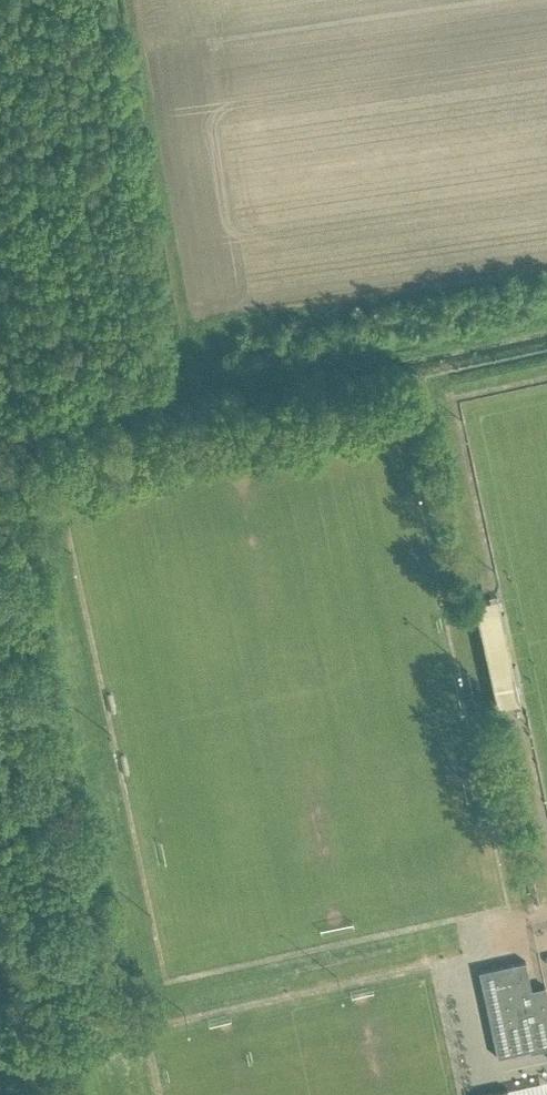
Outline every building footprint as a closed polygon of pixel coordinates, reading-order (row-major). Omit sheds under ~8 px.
[(544,985),(532,988),(525,959),(479,969),(497,1055),(529,1049),(529,1052),(546,1048),(546,991),(546,985),(544,985)]
